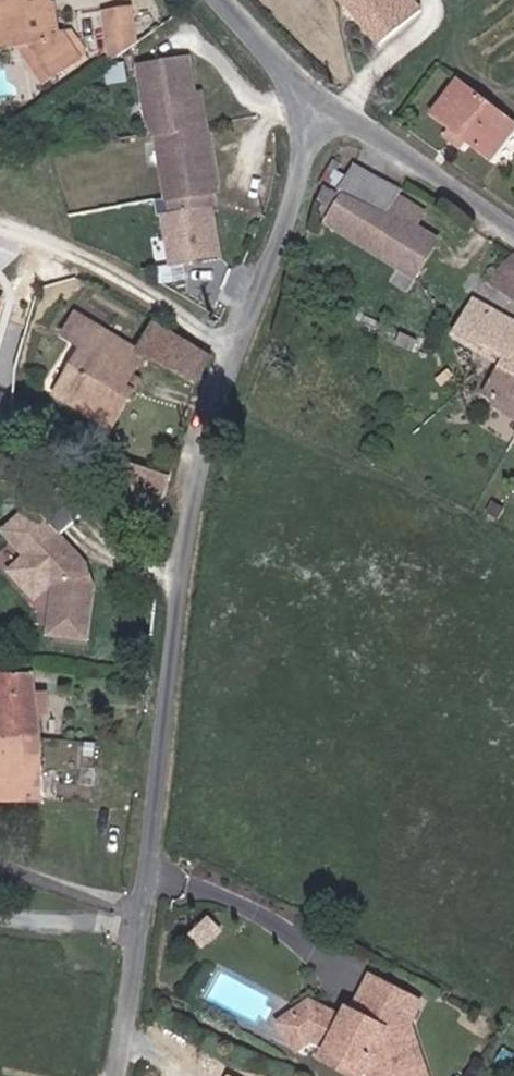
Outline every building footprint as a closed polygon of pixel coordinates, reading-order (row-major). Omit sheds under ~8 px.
[(53,21),(61,19),(58,0),(18,0),(21,19),(13,21),(17,53),(25,52),(28,73),(68,66),(63,31),(55,32),(53,21)] [(412,33),(391,0),(327,0),(339,16),(344,13),(353,25),(347,29),(367,60),(412,33)] [(117,59),(142,55),(140,38),(114,41),(117,59)] [(20,74),(28,73),(25,52),(17,53),(20,74)] [(120,93),(145,75),(142,55),(117,59),(120,93)] [(28,73),(57,112),(96,86),(80,64),(68,66),(28,73)] [(214,146),(206,147),(203,116),(200,83),(153,90),(158,154),(165,154),(171,233),(165,234),(168,282),(219,277),(213,213),(221,211),(214,146)] [(484,144),(497,126),(455,94),(442,113),(484,144)] [(423,141),(465,172),(484,144),(442,113),(423,141)] [(206,147),(214,146),(211,115),(203,116),(206,147)] [(396,207),(400,202),(361,180),(343,212),(380,233),(393,211),(396,207)] [(339,209),(328,203),(320,217),(331,223),(339,209)] [(419,220),(396,207),(393,211),(380,233),(343,212),(339,209),(331,223),(325,233),(414,283),(434,248),(411,235),(419,220)] [(507,257),(496,269),(513,280),(513,262),(507,257)] [(496,269),(479,289),(513,314),(513,280),(496,269)] [(465,303),(442,339),(463,354),(468,348),(494,366),(472,401),(483,409),(481,412),(512,432),(513,429),(513,400),(508,396),(513,385),(513,339),(494,327),(497,323),(465,303)] [(149,362),(200,390),(219,358),(156,321),(143,346),(79,311),(61,338),(74,344),(47,392),(118,433),(149,379),(141,374),(149,362)] [(430,379),(428,388),(436,391),(440,381),(438,383),(434,384),(432,382),(430,379)] [(46,637),(89,644),(98,575),(44,519),(14,549),(53,591),(46,637)] [(42,738),(37,675),(0,675),(0,739),(42,738)] [(45,803),(42,738),(0,739),(0,804),(45,803)] [(200,947),(198,933),(172,938),(175,952),(200,947)] [(402,1043),(414,1019),(362,993),(343,1030),(334,1038),(302,1022),(284,1034),(300,1058),(321,1069),(328,1075),(414,1075),(402,1043)] [(334,1038),(343,1030),(338,1028),(334,1038)] [(300,1058),(284,1034),(270,1044),(287,1068),(300,1058)]
